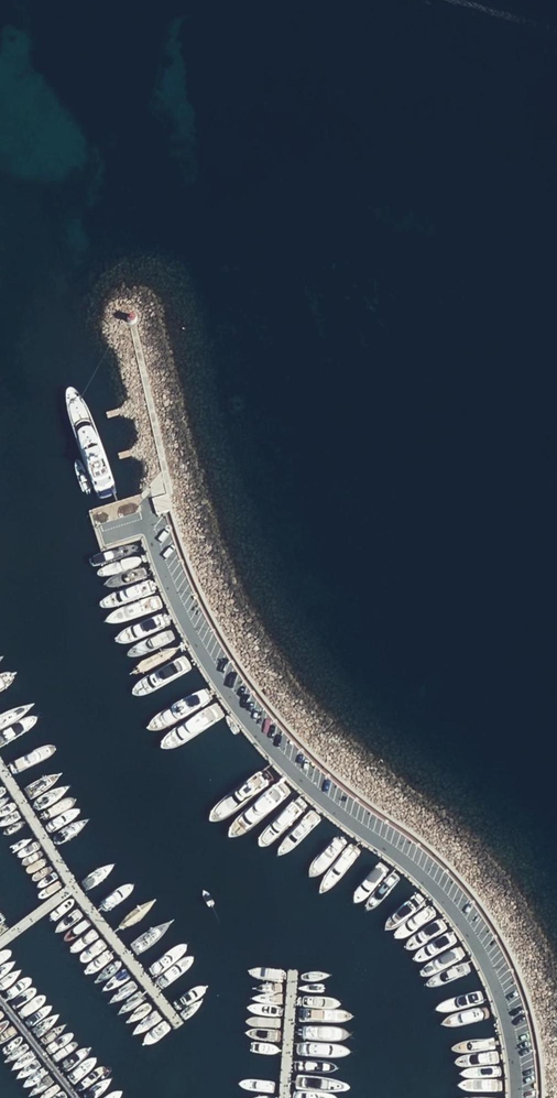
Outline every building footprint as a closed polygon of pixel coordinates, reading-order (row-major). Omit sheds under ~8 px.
[(137,313),(125,316),(127,328),(140,326),(137,313)] [(169,496),(153,500),(157,515),(174,511),(169,496)]
